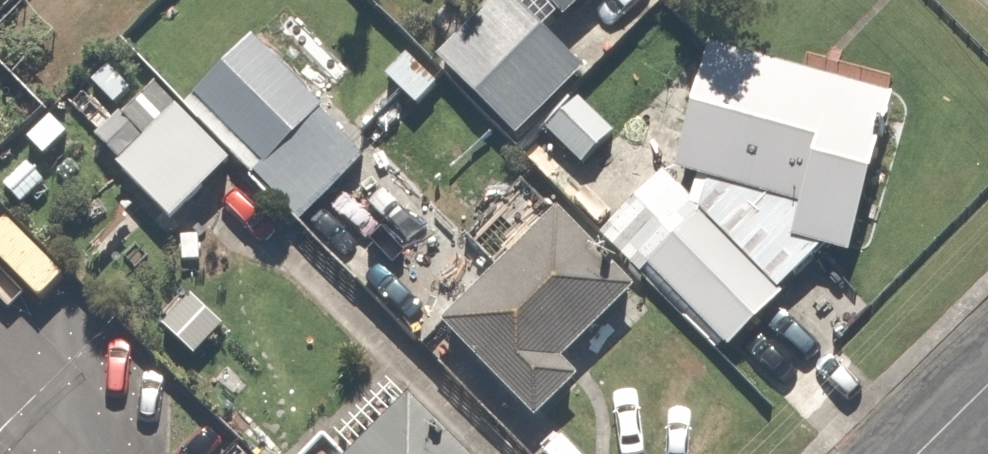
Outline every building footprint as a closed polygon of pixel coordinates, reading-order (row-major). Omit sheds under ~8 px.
[(443,61),(511,133),(619,29),(591,0),(507,0),(443,61)] [(252,27),(185,96),(261,170),(328,101),(252,27)] [(596,230),(712,359),(830,252),(853,256),(892,96),(707,52),(683,152),(596,230)] [(582,92),(542,127),(580,170),(620,135),(582,92)] [(174,228),(238,161),(177,102),(138,142),(120,124),(93,151),(174,228)] [(638,297),(549,209),(432,328),(530,424),(575,377),(568,369),(638,297)] [(410,401),(359,453),(465,453),(410,401)]
